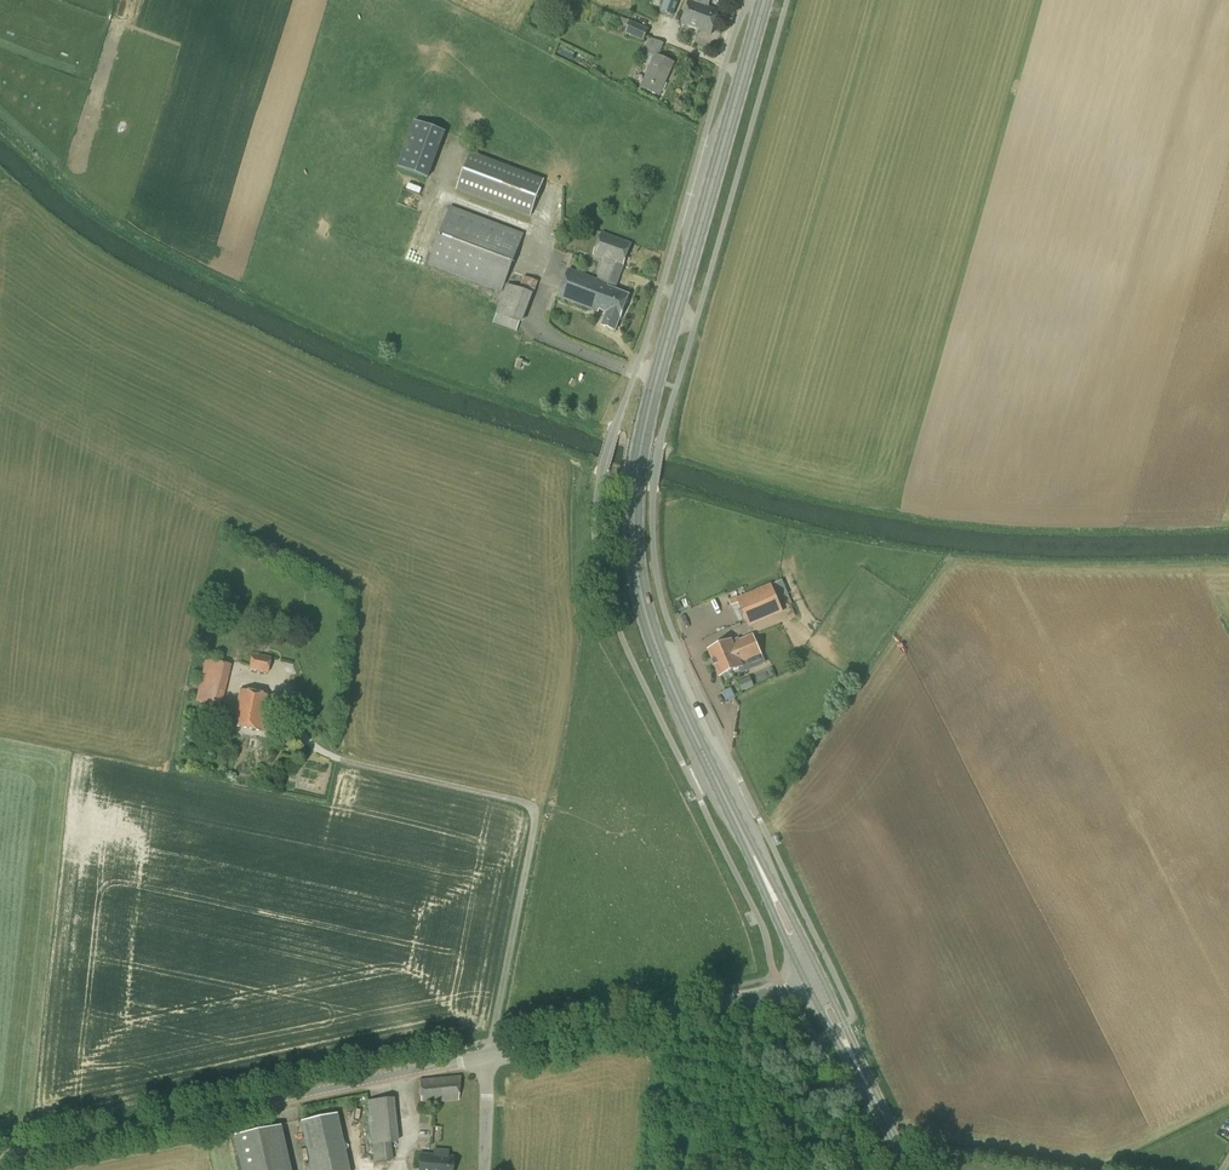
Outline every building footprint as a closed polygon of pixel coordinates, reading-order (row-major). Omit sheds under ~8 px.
[(679,0),(665,0),(660,12),(673,17),(679,0)] [(691,2),(682,25),(711,36),(720,12),(709,8),(712,0),(692,0),(691,2)] [(630,22),(621,18),(620,22),(628,26),(624,34),(643,42),(649,29),(630,21),(630,22)] [(660,96),(674,64),(658,57),(664,44),(652,39),(646,53),(655,57),(642,89),(660,96)] [(424,175),(440,128),(411,118),(395,165),(424,175)] [(530,217),(544,181),(471,153),(457,189),(530,217)] [(502,292),(523,235),(451,207),(429,264),(502,292)] [(623,267),(632,244),(602,232),(593,256),(603,260),(597,278),(569,268),(558,298),(598,313),(599,310),(607,313),(602,326),(615,331),(629,295),(608,287),(616,265),(623,267)] [(277,259),(289,254),(286,247),(274,252),(277,259)] [(261,270),(259,277),(270,279),(271,272),(261,270)] [(534,294),(539,282),(524,276),(519,289),(533,294),(534,294)] [(275,286),(292,291),(295,282),(278,277),(275,286)] [(516,332),(519,323),(496,314),(493,323),(516,332)] [(460,319),(453,337),(468,342),(474,324),(460,319)] [(779,603),(790,599),(782,577),(772,581),(779,603)] [(749,626),(750,626),(748,623),(781,609),(771,585),(737,600),(739,604),(749,626)] [(676,599),(678,610),(685,609),(683,597),(676,599)] [(736,597),(729,600),(731,607),(739,604),(737,600),(736,597)] [(762,656),(752,635),(733,643),(732,641),(708,651),(720,678),(721,677),(739,669),(741,674),(755,668),(754,665),(765,661),(763,656),(762,656)] [(268,674),(271,658),(252,654),(249,669),(268,674)] [(221,708),(231,665),(206,659),(196,702),(221,708)] [(262,731),(269,697),(240,691),(233,725),(262,731)] [(421,1104),(457,1100),(458,1077),(419,1080),(421,1104)] [(374,1163),(392,1161),(390,1143),(398,1142),(394,1098),(367,1101),(374,1163)] [(336,1114),(301,1122),(311,1169),(349,1169),(336,1114)] [(1228,1135),(1228,1124),(1223,1121),(1219,1130),(1228,1135)] [(412,1141),(449,1142),(449,1125),(413,1124),(412,1141)] [(280,1126),(233,1137),(240,1169),(290,1169),(280,1126)] [(419,1153),(418,1169),(453,1169),(454,1156),(448,1156),(449,1150),(433,1149),(432,1154),(419,1153)] [(361,1168),(361,1151),(353,1152),(353,1168),(361,1168)]
